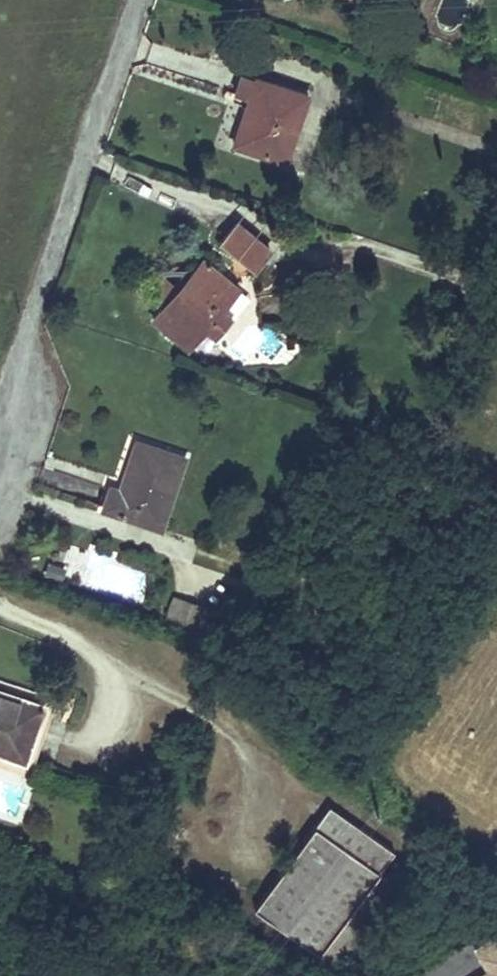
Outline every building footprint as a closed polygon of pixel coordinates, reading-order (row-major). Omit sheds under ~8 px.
[(249,100),(256,78),(241,73),(234,95),(249,100)] [(286,161),(308,94),(256,78),(249,100),(234,144),(286,161)] [(237,222),(222,240),(254,267),(270,249),(237,222)] [(203,259),(153,319),(188,347),(205,326),(215,335),(231,316),(220,308),(237,287),(203,259)] [(103,510),(161,529),(185,457),(136,441),(123,481),(128,483),(126,491),(121,489),(111,485),(104,508),(103,510)] [(200,637),(209,609),(174,598),(165,625),(200,637)] [(20,702),(22,696),(0,688),(0,696),(20,702)] [(25,761),(40,712),(44,703),(22,696),(20,702),(0,696),(0,752),(25,761)] [(51,706),(44,703),(40,712),(48,715),(51,706)] [(395,851),(329,805),(255,908),(346,973),(405,890),(379,872),(395,851)] [(471,949),(485,970),(476,975),(496,975),(496,933),(471,949)]
